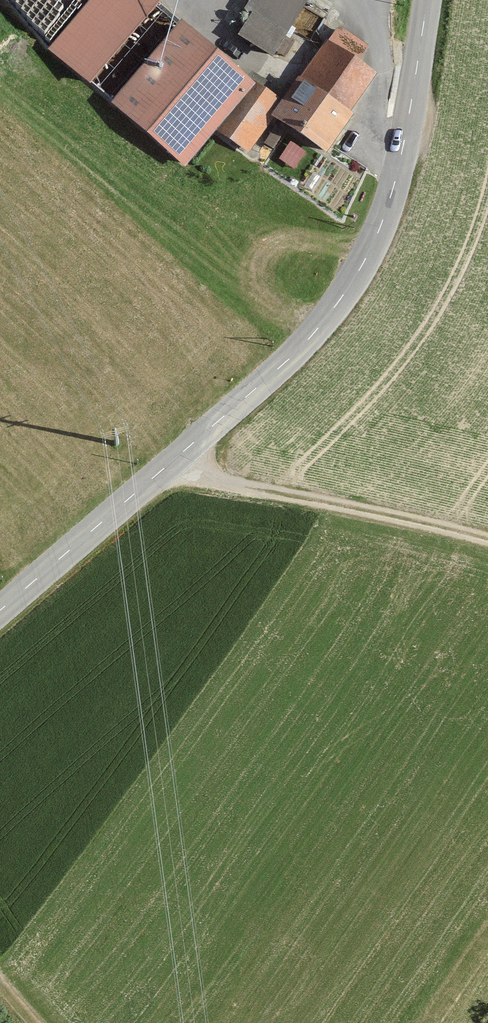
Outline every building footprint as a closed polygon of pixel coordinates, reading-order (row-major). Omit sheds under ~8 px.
[(53,48),(183,163),(216,126),(248,148),(278,107),(244,83),(149,0),(96,0),(53,48)] [(274,54),(306,0),(260,0),(240,33),(274,54)] [(333,42),(278,118),(316,146),(371,69),(333,42)] [(297,163),(306,147),(291,139),(282,154),(297,163)]
